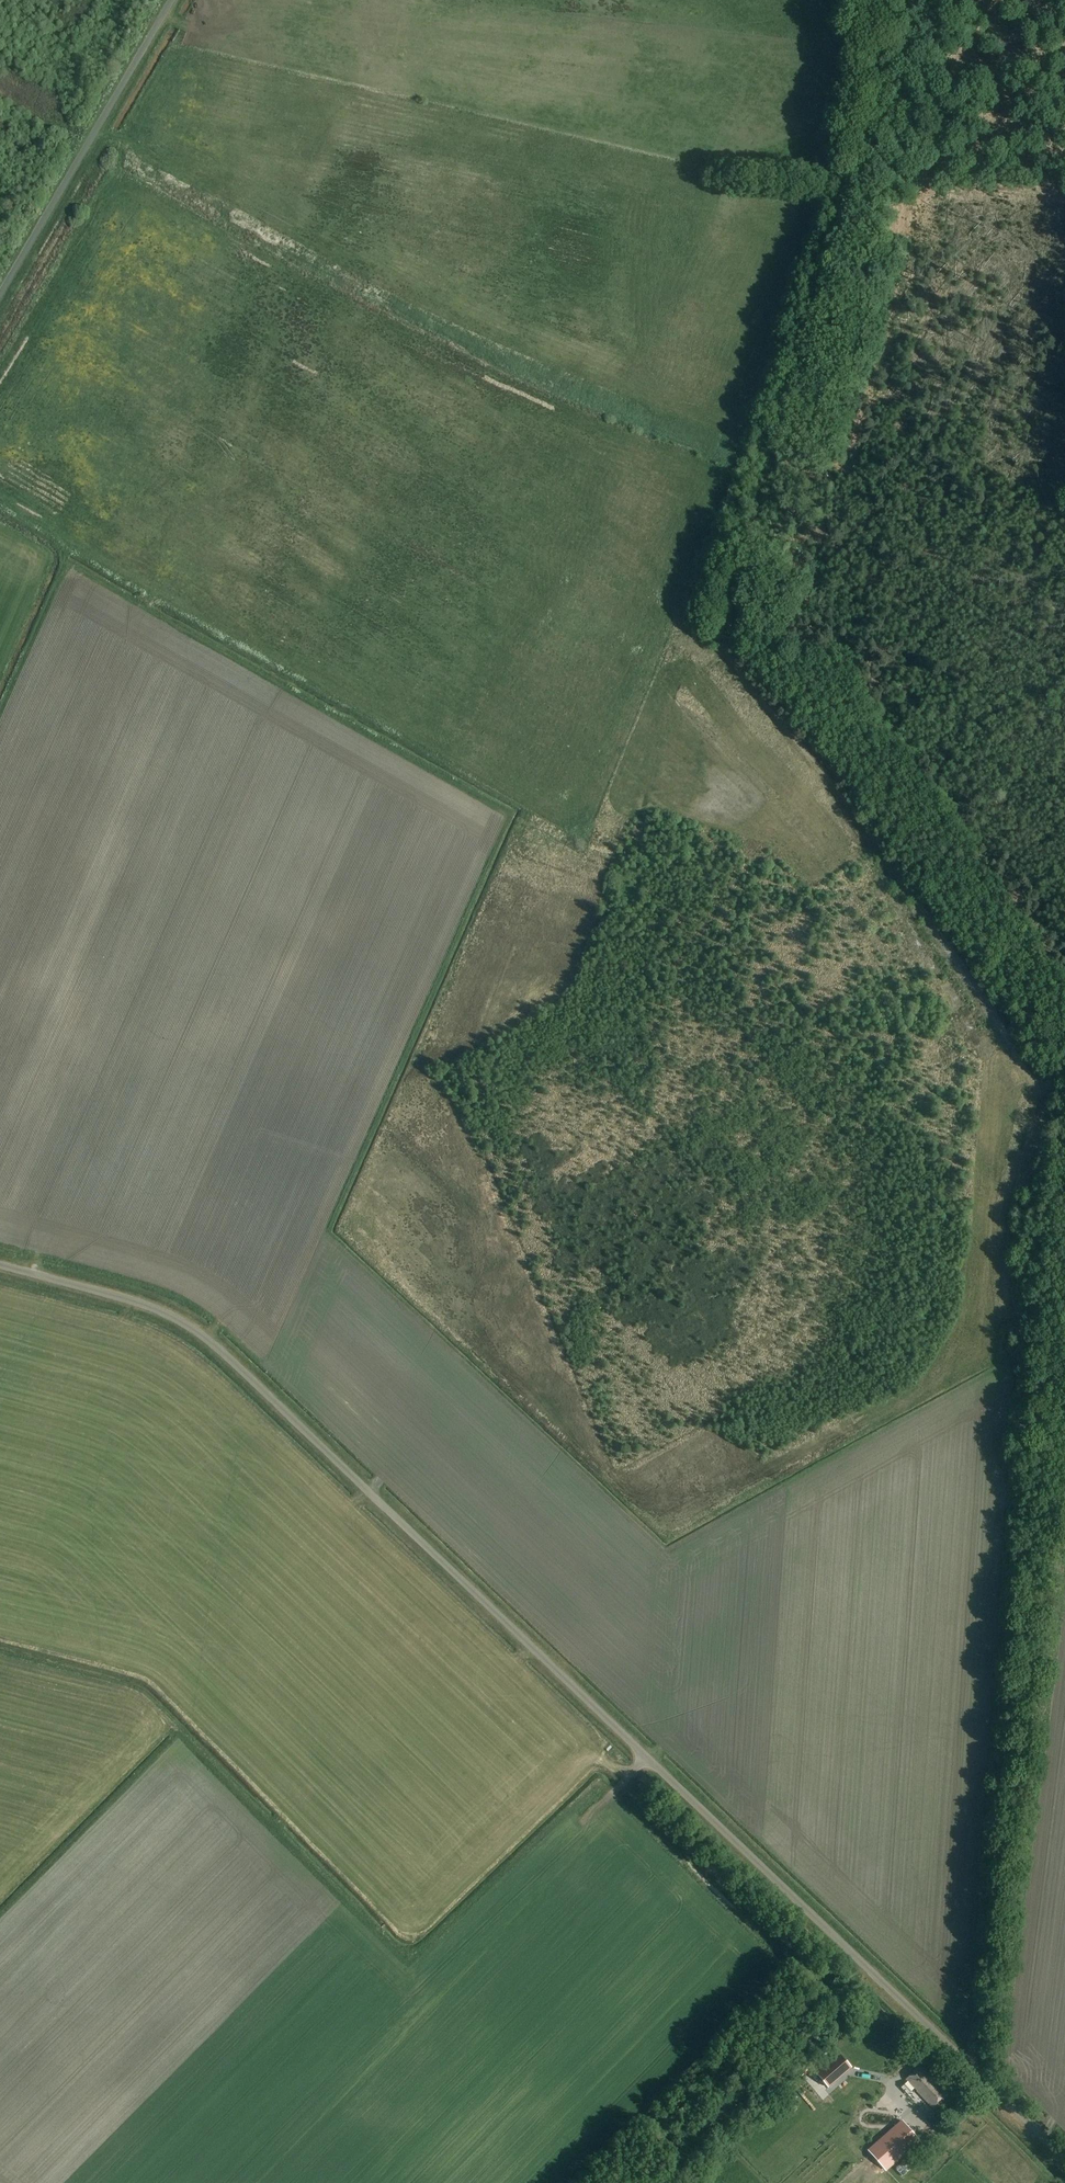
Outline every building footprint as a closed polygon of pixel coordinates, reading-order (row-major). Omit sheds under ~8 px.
[(945,2095),(937,2087),(938,2087),(919,2066),(904,2080),(907,2083),(901,2088),(908,2096),(914,2090),(925,2102),(925,2101),(932,2108),(945,2095)] [(881,2106),(891,2098),(886,2092),(876,2100),(881,2106)] [(888,2171),(921,2143),(902,2121),(869,2150),(888,2171)]
